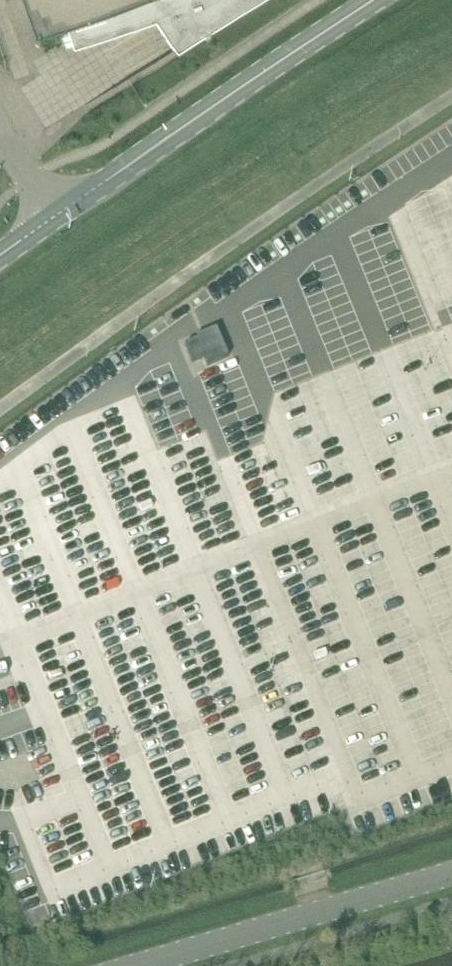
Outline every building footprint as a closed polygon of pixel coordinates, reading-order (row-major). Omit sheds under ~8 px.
[(40,27),(69,17),(77,42),(159,13),(181,47),(257,0),(31,0),(40,27)]
